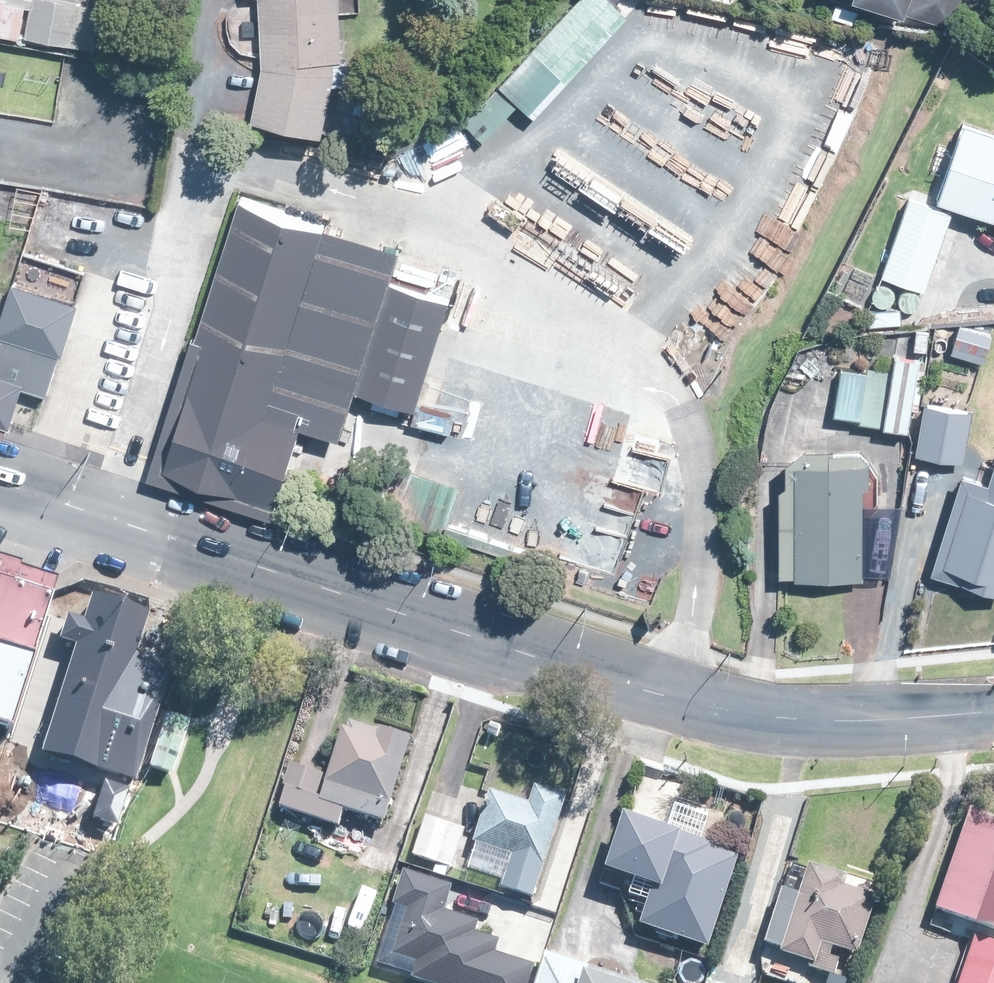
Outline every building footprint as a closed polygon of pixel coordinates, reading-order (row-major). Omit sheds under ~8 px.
[(95,36),(100,8),(57,0),(0,0),(0,34),(19,37),(25,6),(32,6),(26,36),(92,48),(95,36)] [(262,63),(251,119),(285,137),(320,143),(323,130),(334,67),(342,66),(339,43),(339,11),(338,0),(260,0),(262,63)] [(501,85),(535,115),(626,15),(610,0),(578,0),(501,85)] [(947,29),(957,0),(865,0),(947,29)] [(435,118),(432,105),(416,109),(420,121),(435,118)] [(970,126),(956,167),(944,202),(993,219),(993,134),(970,126)] [(412,198),(418,195),(444,183),(426,144),(388,161),(389,164),(397,181),(403,179),(412,198)] [(951,211),(934,205),(908,196),(882,275),(925,290),(951,211)] [(373,241),(287,214),(239,198),(195,338),(192,337),(181,372),(147,478),(269,516),(273,505),(286,463),(299,424),(338,436),(354,387),(413,406),(448,299),(418,289),(388,280),(398,249),(373,241)] [(0,363),(0,428),(18,433),(33,386),(54,393),(83,301),(25,283),(0,363)] [(870,325),(901,323),(900,310),(869,312),(870,325)] [(916,329),(915,349),(927,350),(928,330),(916,329)] [(910,410),(917,366),(918,360),(895,356),(891,377),(875,374),(873,391),(864,389),(859,421),(904,429),(907,430),(910,410)] [(478,391),(441,379),(426,422),(464,434),(478,391)] [(967,461),(973,423),(975,413),(934,406),(927,455),(967,461)] [(663,491),(673,446),(624,434),(614,480),(663,491)] [(881,487),(881,465),(806,464),(804,578),(872,579),(874,487),(881,487)] [(457,487),(416,473),(412,472),(396,521),(442,537),(443,535),(550,571),(553,561),(446,525),(447,520),(454,522),(464,494),(456,491),(457,487)] [(993,592),(993,484),(978,478),(946,577),(993,592)] [(667,500),(643,492),(628,538),(652,546),(667,500)] [(37,634),(54,580),(16,568),(18,563),(0,558),(0,731),(3,732),(29,649),(32,649),(37,634)] [(94,600),(43,758),(134,787),(171,671),(139,661),(153,619),(94,600)] [(171,773),(187,722),(162,714),(146,766),(171,773)] [(383,818),(410,733),(381,724),(379,726),(344,715),(326,772),(292,762),(279,804),(339,822),(344,805),(383,818)] [(433,791),(411,851),(459,869),(486,794),(462,785),(457,799),(433,791)] [(534,897),(566,798),(535,788),(531,800),(529,807),(491,794),(468,866),(470,866),(503,877),(505,878),(502,887),(534,897)] [(969,805),(936,904),(993,924),(993,814),(969,805)] [(737,859),(713,851),(710,850),(712,847),(671,833),(665,850),(643,918),(640,926),(708,948),(737,859)] [(635,852),(614,845),(610,843),(609,847),(596,885),(598,886),(624,895),(629,880),(638,853),(635,852)] [(8,868),(15,858),(6,852),(0,861),(0,863),(8,868)] [(846,878),(840,876),(808,866),(798,897),(782,891),(776,911),(765,946),(767,946),(782,951),(781,955),(810,963),(809,968),(834,976),(838,961),(828,958),(832,947),(854,954),(858,955),(876,897),(872,896),(849,888),(843,886),(846,878)] [(446,904),(452,887),(403,872),(393,905),(407,910),(393,956),(417,964),(412,979),(426,982),(529,982),(534,965),(495,954),(499,941),(496,940),(474,934),(477,925),(478,922),(444,912),(446,904)] [(969,982),(993,982),(993,940),(985,937),(969,982)] [(551,955),(546,954),(536,982),(637,982),(634,982),(584,966),(551,955)]
